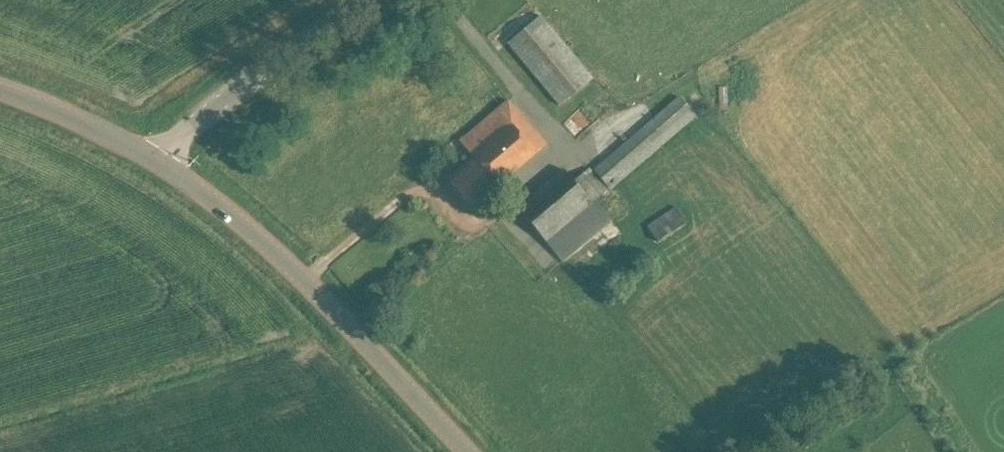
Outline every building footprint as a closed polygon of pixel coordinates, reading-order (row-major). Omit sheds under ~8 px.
[(593,77),(554,32),(522,59),(561,105),(593,77)] [(698,113),(682,94),(595,170),(611,188),(698,113)] [(547,145),(522,115),(509,100),(461,141),(475,157),(449,179),(480,215),(498,199),(490,190),(498,183),(500,186),(547,145)] [(612,219),(597,201),(581,182),(577,186),(563,169),(518,207),(563,261),(612,219)] [(609,190),(593,171),(581,182),(597,201),(609,190)] [(678,205),(649,224),(660,240),(688,221),(678,205)]
